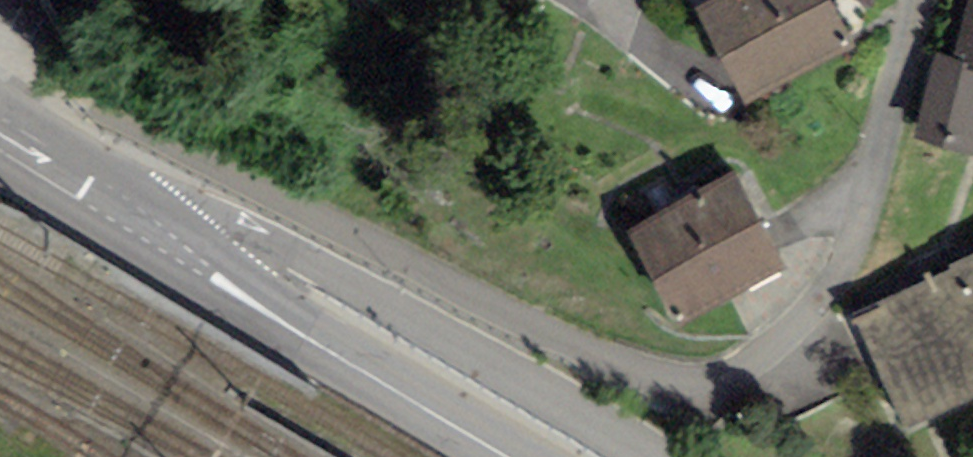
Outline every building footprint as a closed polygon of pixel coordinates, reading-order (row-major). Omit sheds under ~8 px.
[(108,10),(113,0),(88,0),(108,10)] [(832,0),(712,0),(696,9),(745,105),(857,48),(832,0)] [(954,59),(934,54),(912,138),(972,154),(972,0),(969,0),(954,59)] [(783,267),(733,173),(625,230),(676,325),(783,267)] [(853,315),(906,431),(972,401),(972,253),(949,264),(951,270),(853,315)]
